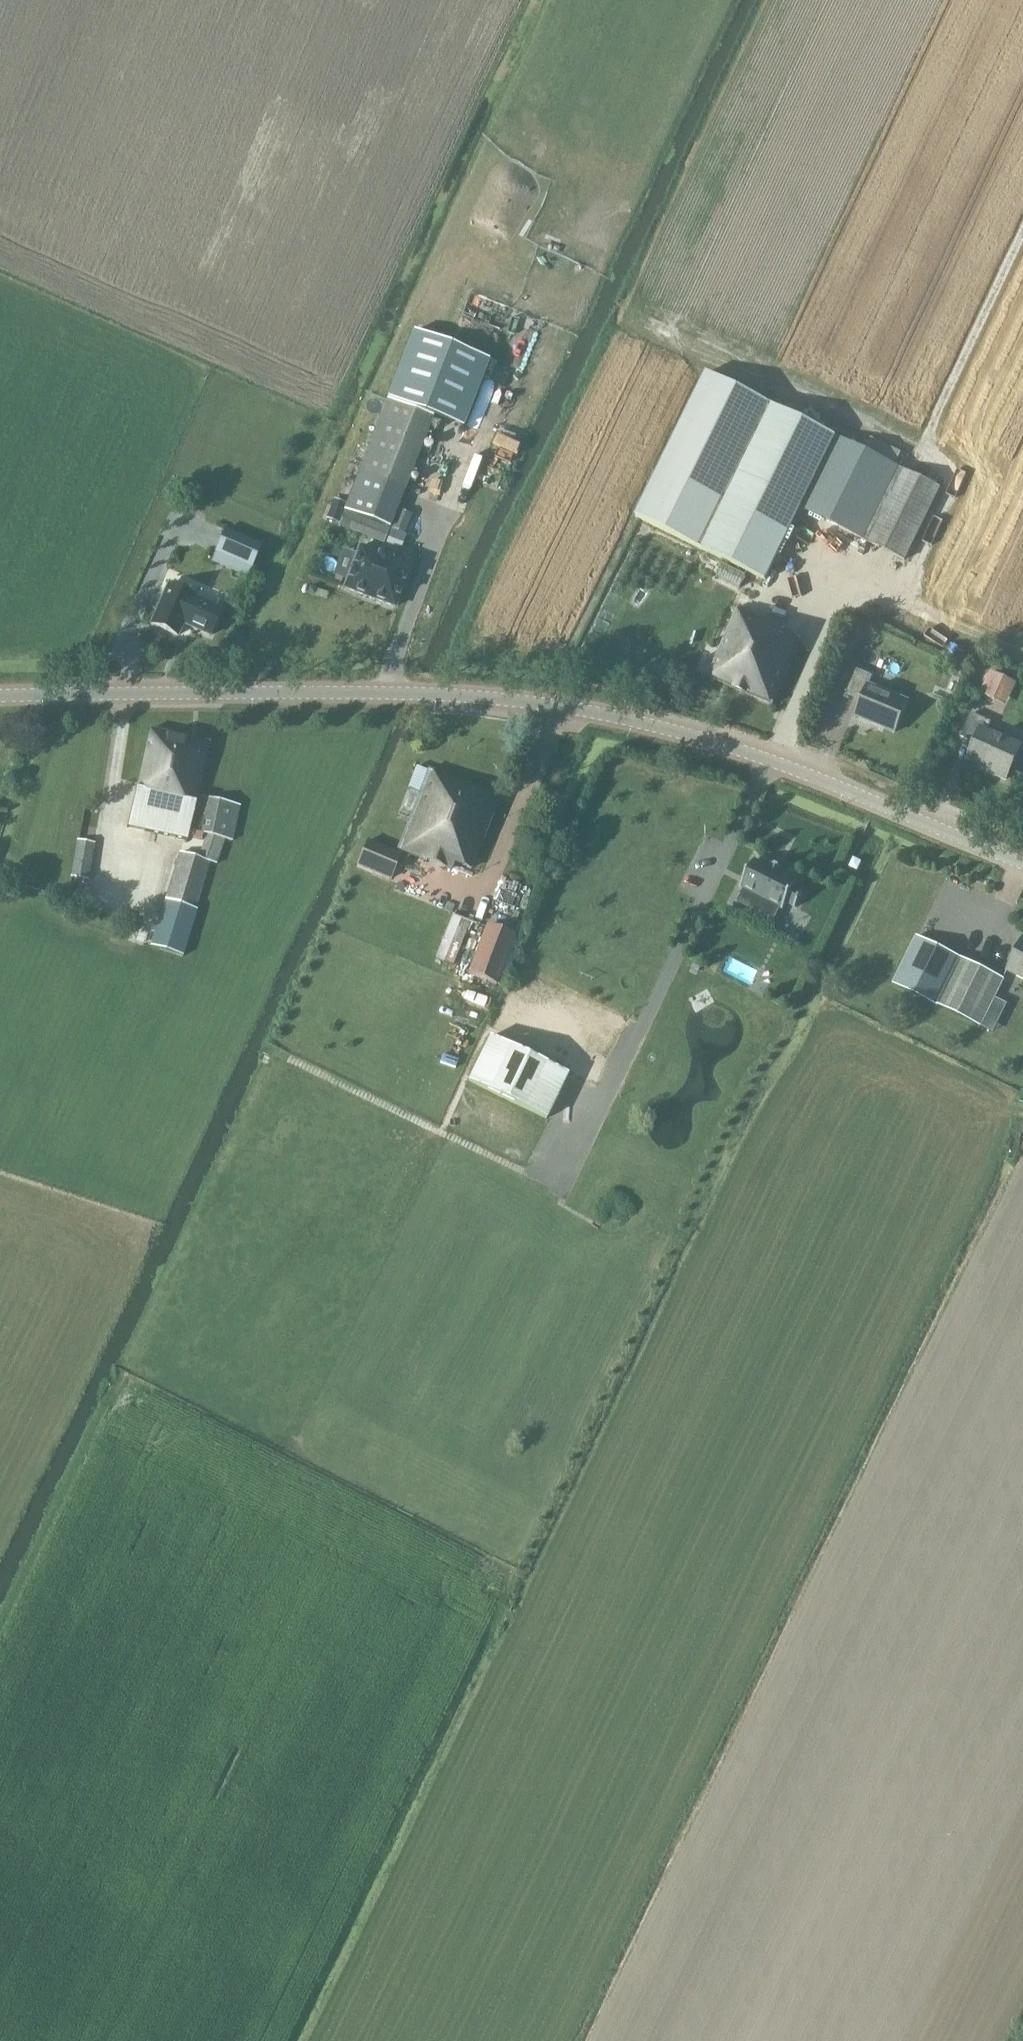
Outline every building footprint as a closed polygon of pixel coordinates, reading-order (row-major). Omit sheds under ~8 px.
[(414,332),(388,399),(389,399),(433,417),(434,417),(463,428),(489,361),(414,332)] [(708,373),(637,518),(766,581),(769,573),(800,510),(863,541),(905,561),(941,488),(899,468),(837,437),(773,405),(708,373)] [(389,399),(360,473),(349,499),(396,517),(406,491),(434,417),(433,417),(389,399)] [(335,500),(327,519),(338,523),(346,505),(335,500)] [(399,511),(392,529),(405,534),(412,515),(399,511)] [(344,512),(339,524),(352,529),(356,516),(344,512)] [(365,520),(360,532),(385,542),(390,529),(365,520)] [(252,569),(262,546),(225,530),(215,553),(252,569)] [(360,547),(345,589),(395,607),(411,566),(360,547)] [(195,598),(196,596),(169,585),(163,598),(159,596),(155,598),(152,605),(153,609),(157,611),(151,624),(178,636),(183,624),(211,636),(222,611),(195,598)] [(773,707),(802,639),(735,610),(707,678),(773,707)] [(895,733),(909,701),(870,684),(873,676),(857,669),(846,695),(861,701),(855,716),(895,733)] [(993,672),(982,694),(995,700),(1006,678),(993,672)] [(1006,781),(1021,745),(988,730),(992,722),(971,714),(961,738),(975,743),(967,760),(981,766),(979,769),(1006,781)] [(128,827),(188,841),(191,831),(231,840),(239,806),(197,797),(210,743),(151,730),(137,791),(128,827)] [(417,767),(408,789),(410,790),(419,794),(428,771),(417,767)] [(412,812),(397,850),(451,870),(454,863),(470,869),(498,798),(428,771),(419,794),(412,812)] [(410,790),(403,808),(412,812),(419,794),(410,790)] [(80,842),(73,877),(76,878),(84,879),(87,880),(94,844),(80,842)] [(399,855),(367,842),(357,868),(389,880),(399,855)] [(166,900),(195,909),(210,863),(180,853),(166,900)] [(755,860),(741,888),(756,896),(750,908),(774,920),(780,908),(784,910),(787,903),(796,908),(803,893),(795,888),(798,882),(784,875),(786,871),(771,863),(769,867),(755,860)] [(488,926),(468,974),(496,985),(515,938),(488,926)] [(918,936),(894,985),(938,1006),(938,1005),(962,958),(918,936)] [(1022,980),(1022,939),(1007,972),(1022,980)] [(981,1027),(1004,979),(962,958),(938,1005),(981,1027)] [(468,1082),(546,1119),(568,1075),(490,1037),(468,1082)]
